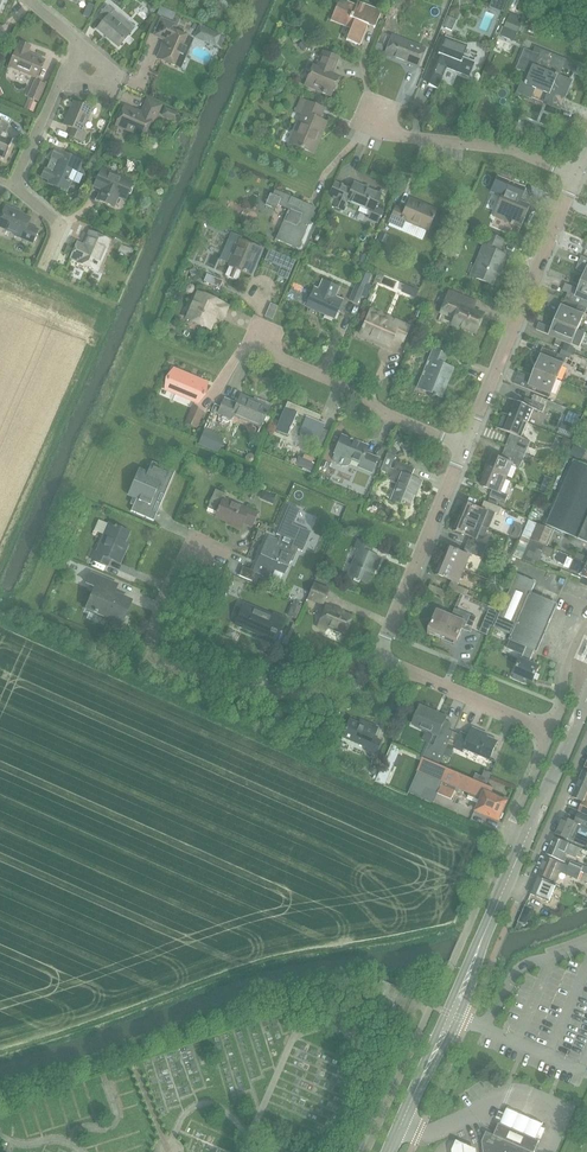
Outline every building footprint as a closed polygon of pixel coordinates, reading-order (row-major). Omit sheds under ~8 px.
[(375,28),(379,17),(381,12),(358,2),(356,6),(341,0),(332,22),(351,29),(346,40),(360,46),(368,25),(375,28)] [(119,47),(127,38),(135,28),(108,5),(105,8),(97,17),(103,22),(97,29),(119,47)] [(160,6),(157,14),(164,16),(167,9),(160,6)] [(456,20),(450,18),(445,28),(451,31),(456,20)] [(512,28),(526,35),(532,24),(517,18),(512,28)] [(179,67),(184,57),(191,39),(171,30),(173,25),(162,20),(160,24),(155,35),(166,40),(158,58),(179,67)] [(418,68),(422,57),(425,49),(393,36),(385,55),(418,68)] [(468,76),(473,65),(461,61),(467,45),(445,37),(438,55),(440,56),(428,85),(438,89),(446,68),(468,76)] [(17,48),(9,66),(37,78),(45,60),(28,53),(31,47),(20,42),(18,49),(17,48)] [(377,43),(374,50),(381,53),(384,46),(377,43)] [(579,65),(560,58),(536,48),(533,55),(536,56),(531,69),(528,68),(518,93),(530,98),(535,86),(550,92),(546,104),(560,110),(570,86),(556,81),(565,60),(579,66),(579,65)] [(339,59),(328,54),(324,53),(318,68),(314,66),(306,86),(329,96),(337,76),(332,74),(339,59)] [(28,97),(38,101),(46,85),(36,81),(28,97)] [(155,133),(148,130),(150,123),(153,124),(161,107),(147,100),(141,113),(124,106),(116,125),(152,141),(155,133)] [(324,109),(313,104),(301,100),(297,111),(303,113),(290,144),(311,152),(318,135),(320,136),(326,122),(319,120),(324,109)] [(82,132),(87,121),(92,110),(74,102),(64,125),(73,129),(69,136),(80,141),(83,142),(87,134),(82,132)] [(176,122),(179,115),(165,108),(162,116),(176,122)] [(8,138),(8,137),(8,136),(7,135),(7,134),(6,134),(5,133),(9,125),(0,121),(0,157),(5,159),(13,141),(8,138)] [(544,128),(540,137),(546,139),(550,130),(544,128)] [(65,190),(67,183),(69,180),(79,184),(83,175),(78,173),(83,162),(55,149),(52,157),(54,158),(48,171),(45,169),(42,177),(49,181),(48,184),(67,192),(67,191),(65,190)] [(126,199),(131,188),(133,183),(102,170),(95,186),(103,189),(98,200),(113,207),(118,196),(126,199)] [(494,216),(508,222),(519,227),(528,206),(512,199),(517,186),(498,178),(493,192),(503,196),(494,216)] [(384,209),(376,206),(381,195),(354,183),(352,190),(335,182),(328,197),(334,199),(331,206),(344,212),(348,202),(370,212),(367,219),(378,224),(384,209)] [(298,249),(311,219),(316,208),(275,190),(273,195),(270,195),(266,205),(276,209),(278,205),(289,209),(276,239),(298,249)] [(428,230),(431,221),(436,211),(426,206),(426,207),(410,201),(410,200),(410,199),(405,211),(396,208),(390,223),(402,228),(405,221),(428,230)] [(1,217),(0,220),(0,227),(17,234),(16,236),(33,243),(38,230),(28,225),(30,218),(16,212),(17,211),(6,206),(1,217)] [(77,263),(88,267),(99,272),(112,241),(91,232),(87,241),(87,242),(85,246),(77,243),(71,259),(78,262),(77,263)] [(504,240),(489,234),(483,247),(486,248),(474,277),(492,285),(499,269),(501,270),(507,256),(498,253),(504,240)] [(222,260),(230,264),(229,266),(230,267),(228,273),(229,277),(233,279),(237,277),(240,271),(251,276),(262,250),(240,240),(233,256),(226,253),(222,260)] [(121,246),(118,253),(129,258),(132,250),(121,246)] [(360,254),(357,261),(363,264),(366,256),(360,254)] [(280,267),(276,276),(287,280),(295,261),(285,256),(280,267)] [(584,273),(586,274),(586,258),(582,256),(576,270),(584,273)] [(357,284),(350,300),(357,303),(364,288),(366,288),(367,285),(371,276),(362,272),(357,284)] [(207,275),(204,282),(220,288),(223,282),(207,275)] [(341,312),(345,303),(341,302),(342,299),(336,296),(339,288),(323,281),(319,289),(315,288),(307,305),(320,311),(319,313),(334,319),(337,311),(341,312)] [(586,283),(583,291),(566,284),(563,291),(569,293),(566,299),(574,303),(586,308),(586,283)] [(411,288),(408,295),(414,298),(417,291),(411,288)] [(482,315),(471,311),(466,309),(470,301),(450,292),(443,309),(457,315),(453,324),(475,333),(482,315)] [(227,307),(217,302),(198,294),(187,319),(210,329),(217,313),(224,316),(227,307)] [(579,329),(586,310),(586,308),(574,303),(566,299),(566,300),(563,298),(558,312),(564,314),(561,322),(579,329)] [(403,340),(408,329),(409,327),(371,311),(361,334),(371,338),(372,336),(390,344),(393,336),(403,340)] [(536,330),(572,345),(580,348),(586,332),(579,329),(561,322),(557,330),(539,323),(536,330)] [(558,379),(567,358),(543,348),(537,361),(543,364),(540,371),(558,379)] [(447,355),(434,350),(418,388),(441,398),(445,388),(443,387),(451,368),(443,365),(447,355)] [(200,403),(203,395),(208,384),(173,369),(165,388),(200,403)] [(550,399),(558,379),(540,371),(537,379),(519,372),(514,384),(550,399)] [(534,395),(532,401),(541,404),(545,406),(546,404),(548,401),(548,400),(534,395)] [(261,427),(265,418),(269,407),(259,403),(259,405),(240,398),(237,404),(225,399),(219,413),(232,418),(233,415),(261,427)] [(543,413),(545,406),(541,404),(532,401),(530,400),(527,406),(508,398),(507,398),(513,401),(508,415),(502,412),(502,413),(528,423),(534,409),(543,413)] [(321,416),(288,402),(280,422),(277,429),(276,430),(288,436),(297,414),(306,418),(300,433),(318,441),(317,443),(324,446),(330,430),(324,428),(325,425),(318,422),(321,416)] [(197,428),(204,411),(193,406),(186,423),(197,428)] [(571,412),(567,423),(576,426),(581,415),(571,412)] [(515,436),(510,448),(525,455),(531,442),(522,438),(528,423),(502,413),(508,415),(502,429),(496,427),(515,436)] [(274,420),(271,426),(277,429),(280,422),(274,420)] [(199,442),(198,444),(199,445),(218,452),(224,437),(205,429),(200,440),(199,442)] [(349,466),(351,461),(360,464),(358,468),(371,473),(378,458),(366,453),(368,446),(342,435),(334,454),(332,458),(334,461),(336,464),(337,465),(339,466),(341,467),(343,467),(347,467),(349,466)] [(569,457),(574,459),(574,460),(581,463),(586,451),(575,445),(569,457)] [(380,471),(388,474),(397,450),(390,447),(380,471)] [(488,464),(485,470),(508,479),(514,465),(520,467),(525,455),(510,448),(505,461),(494,456),(491,465),(488,464)] [(245,457),(244,459),(245,462),(247,464),(249,465),(252,464),(254,463),(255,460),(254,457),(253,455),(250,454),(247,455),(245,457)] [(314,459),(305,455),(303,460),(300,459),(298,466),(312,471),(315,465),(312,464),(314,459)] [(586,542),(586,465),(581,463),(574,460),(546,525),(586,542)] [(175,472),(152,462),(150,467),(148,466),(145,471),(139,469),(128,496),(134,498),(131,504),(134,505),(131,511),(154,521),(175,472)] [(397,462),(393,470),(389,481),(397,484),(391,500),(409,507),(416,491),(418,492),(422,482),(411,477),(414,469),(397,462)] [(490,496),(501,501),(505,503),(508,496),(502,494),(508,479),(485,470),(483,476),(486,477),(482,486),(492,490),(490,496)] [(252,527),(257,516),(258,514),(225,500),(227,495),(216,490),(208,508),(218,513),(216,517),(231,524),(231,525),(241,530),(243,523),(252,527)] [(270,494),(267,501),(273,504),(276,497),(270,494)] [(459,516),(490,528),(496,513),(500,514),(502,508),(496,505),(485,501),(481,510),(464,503),(459,516)] [(544,503),(538,511),(545,516),(551,507),(544,503)] [(268,536),(253,571),(256,572),(264,576),(271,579),(275,570),(285,575),(291,562),(293,563),(298,550),(302,552),(311,532),(293,525),(300,510),(289,505),(277,534),(281,536),(279,541),(268,536)] [(467,544),(485,551),(487,546),(477,542),(483,526),(489,529),(490,528),(459,516),(453,530),(470,537),(467,544)] [(167,523),(176,527),(179,521),(170,517),(167,523)] [(523,535),(545,545),(547,545),(553,530),(529,520),(523,535)] [(90,558),(93,559),(108,566),(111,559),(121,563),(126,550),(123,548),(130,533),(112,525),(99,554),(93,551),(90,558)] [(514,555),(532,562),(537,564),(545,545),(523,535),(514,555)] [(348,576),(356,579),(367,583),(373,568),(375,569),(380,558),(370,554),(373,546),(358,540),(355,548),(359,550),(348,576)] [(485,551),(467,544),(463,553),(446,546),(441,560),(466,570),(472,555),(482,559),(485,551)] [(505,552),(503,558),(510,561),(513,555),(505,552)] [(586,562),(586,557),(578,553),(576,558),(586,562)] [(576,558),(570,571),(582,576),(582,578),(580,583),(586,586),(586,562),(576,558)] [(459,586),(466,570),(441,560),(435,573),(453,580),(449,589),(473,599),(475,592),(459,586)] [(243,567),(239,576),(252,581),(256,572),(253,571),(243,567)] [(562,570),(560,574),(580,583),(582,578),(562,570)] [(557,605),(546,600),(532,594),(537,582),(518,573),(494,627),(513,635),(507,647),(524,654),(518,667),(513,678),(523,682),(525,678),(533,681),(539,667),(530,663),(535,650),(537,651),(557,605)] [(108,617),(107,620),(117,624),(125,607),(127,608),(130,602),(112,594),(116,585),(93,575),(88,585),(97,588),(93,598),(95,599),(91,609),(108,617)] [(324,604),(330,590),(315,584),(309,598),(324,604)] [(448,592),(441,589),(430,585),(428,590),(435,594),(446,598),(448,592)] [(294,603),(288,616),(297,620),(303,607),(294,603)] [(274,645),(279,634),(285,619),(274,614),(273,618),(255,611),(256,608),(245,604),(236,626),(264,638),(263,640),(274,645)] [(326,606),(322,616),(318,627),(326,631),(328,627),(345,634),(352,617),(326,606)] [(435,617),(428,635),(441,640),(451,616),(435,609),(432,616),(435,617)] [(451,616),(441,640),(455,646),(462,628),(471,632),(475,621),(477,617),(455,609),(452,616),(451,616)] [(416,717),(413,723),(439,734),(434,745),(434,746),(429,744),(424,757),(440,764),(446,749),(448,744),(453,732),(449,730),(452,724),(445,721),(446,719),(433,713),(434,711),(421,706),(416,717)] [(343,737),(353,742),(368,748),(366,752),(375,755),(381,741),(373,738),(378,727),(364,722),(363,725),(350,720),(343,737)] [(311,728),(308,734),(315,737),(317,730),(311,728)] [(453,732),(448,744),(456,747),(455,747),(463,750),(463,748),(479,755),(490,760),(498,741),(483,735),(483,732),(473,728),(469,736),(462,733),(461,735),(453,732)] [(448,744),(446,749),(453,752),(455,747),(456,747),(448,744)] [(418,769),(408,792),(422,798),(427,787),(453,798),(458,786),(483,797),(477,811),(499,820),(500,819),(502,818),(504,814),(503,812),(507,802),(486,792),(489,785),(440,764),(424,757),(418,769)] [(586,815),(586,773),(584,771),(572,797),(583,802),(579,811),(586,815)] [(376,779),(375,781),(385,785),(385,783),(388,777),(379,773),(376,779)] [(563,817),(556,834),(575,842),(586,847),(586,817),(578,813),(575,822),(563,817)] [(564,862),(568,854),(576,858),(580,848),(566,842),(555,837),(547,854),(564,862)] [(577,881),(578,879),(580,880),(583,873),(569,866),(546,857),(539,874),(556,881),(560,873),(577,881)] [(569,866),(583,873),(586,875),(586,867),(571,860),(569,866)] [(557,885),(549,881),(538,876),(530,894),(549,902),(557,885)] [(525,905),(518,922),(526,925),(528,919),(530,920),(535,909),(525,905)] [(535,1151),(540,1141),(536,1139),(542,1124),(507,1109),(501,1124),(499,1123),(494,1135),(486,1131),(482,1141),(483,1150),(483,1151),(535,1151)] [(476,1147),(456,1138),(451,1148),(451,1151),(476,1151),(476,1147)]
